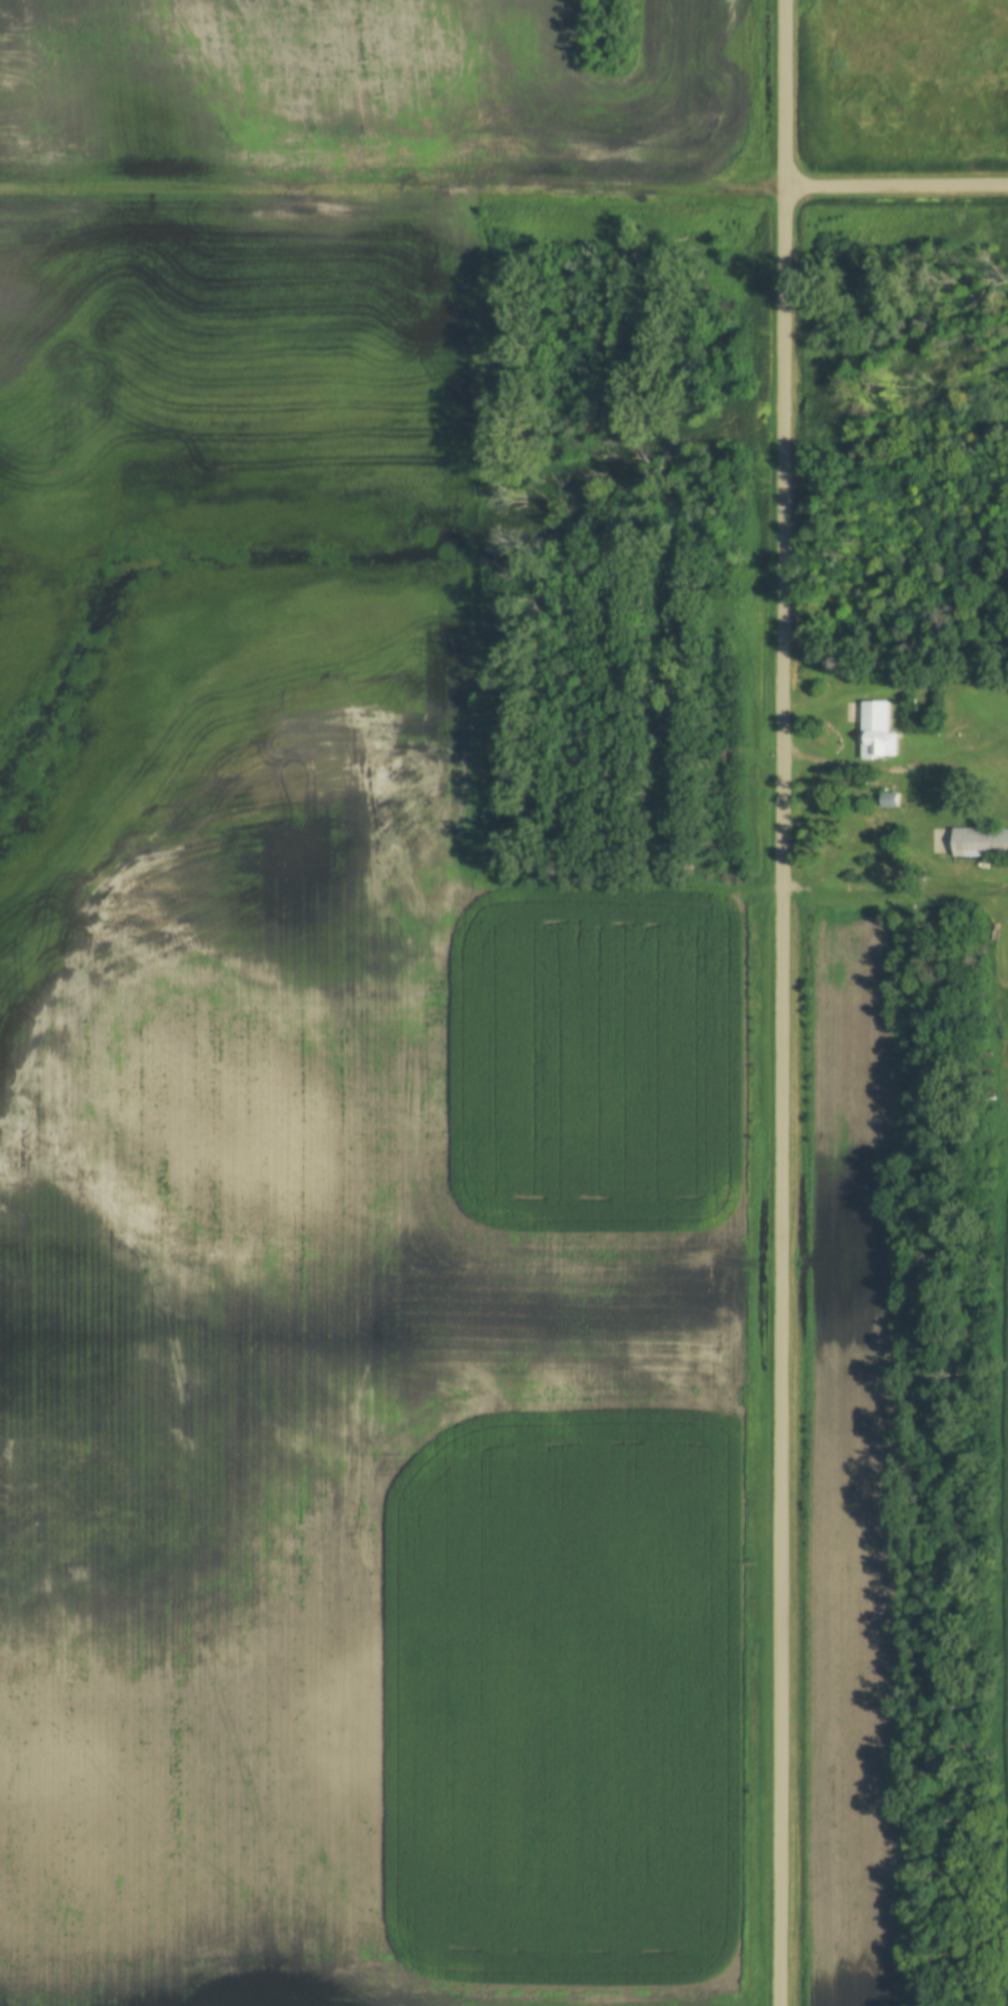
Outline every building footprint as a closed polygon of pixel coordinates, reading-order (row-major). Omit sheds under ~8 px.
[(865,759),(864,702),(889,701),(890,733),(900,733),(900,758),(865,759)] [(885,807),(884,795),(901,794),(901,806),(885,807)] [(956,829),(1007,829),(1007,858),(956,858),(956,829)]
